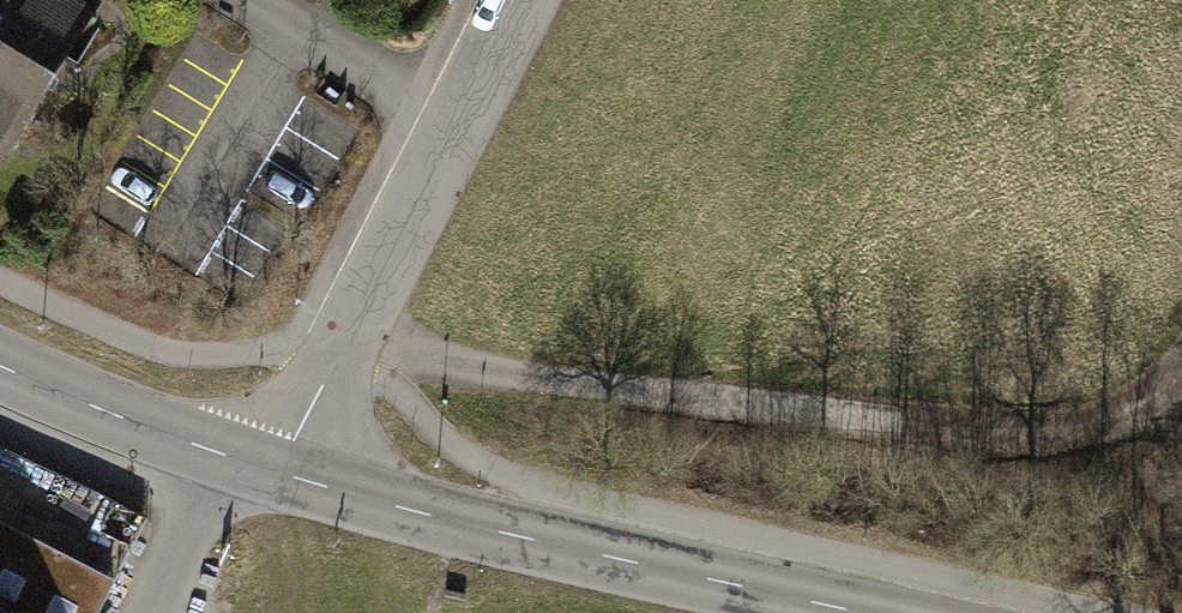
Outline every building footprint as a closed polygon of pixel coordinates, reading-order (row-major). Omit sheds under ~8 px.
[(13,148),(94,14),(71,0),(0,0),(0,140),(13,148)]
